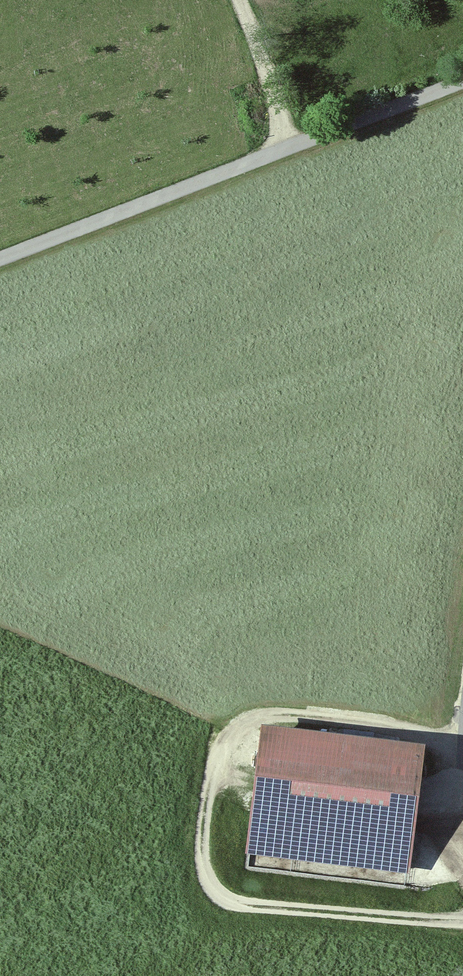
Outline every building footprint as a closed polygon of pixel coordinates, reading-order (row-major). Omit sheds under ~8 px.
[(249,850),(406,869),(420,752),(263,733),(249,850)]
